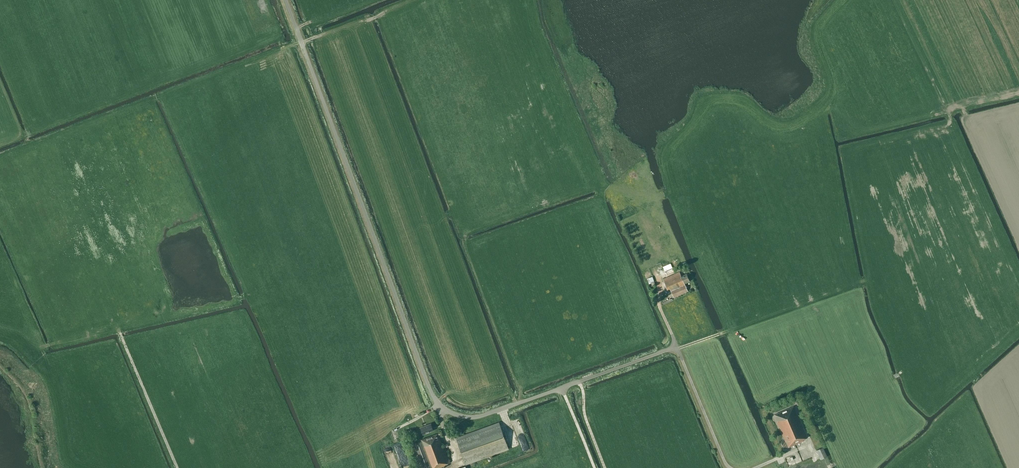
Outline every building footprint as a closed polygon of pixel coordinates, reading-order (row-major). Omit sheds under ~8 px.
[(671,266),(670,263),(662,267),(664,269),(666,275),(674,272),(671,266)] [(684,283),(689,281),(686,274),(681,276),(679,272),(663,279),(667,289),(668,292),(671,291),(674,297),(688,291),(684,283)] [(802,440),(808,438),(802,424),(803,423),(801,418),(800,419),(794,406),(774,415),(785,442),(781,443),(784,449),(789,447),(789,448),(790,448),(790,447),(803,441),(802,440)] [(508,449),(499,423),(456,438),(466,464),(508,449)] [(433,430),(431,424),(427,425),(426,425),(424,426),(421,428),(423,434),(433,430)] [(450,462),(446,450),(444,451),(440,438),(442,437),(440,433),(420,440),(421,441),(410,445),(418,467),(430,467),(431,467),(438,467),(445,466),(445,465),(449,463),(450,462)] [(526,440),(520,443),(523,451),(530,448),(526,440)] [(816,451),(819,457),(820,460),(826,457),(822,448),(816,451)]
